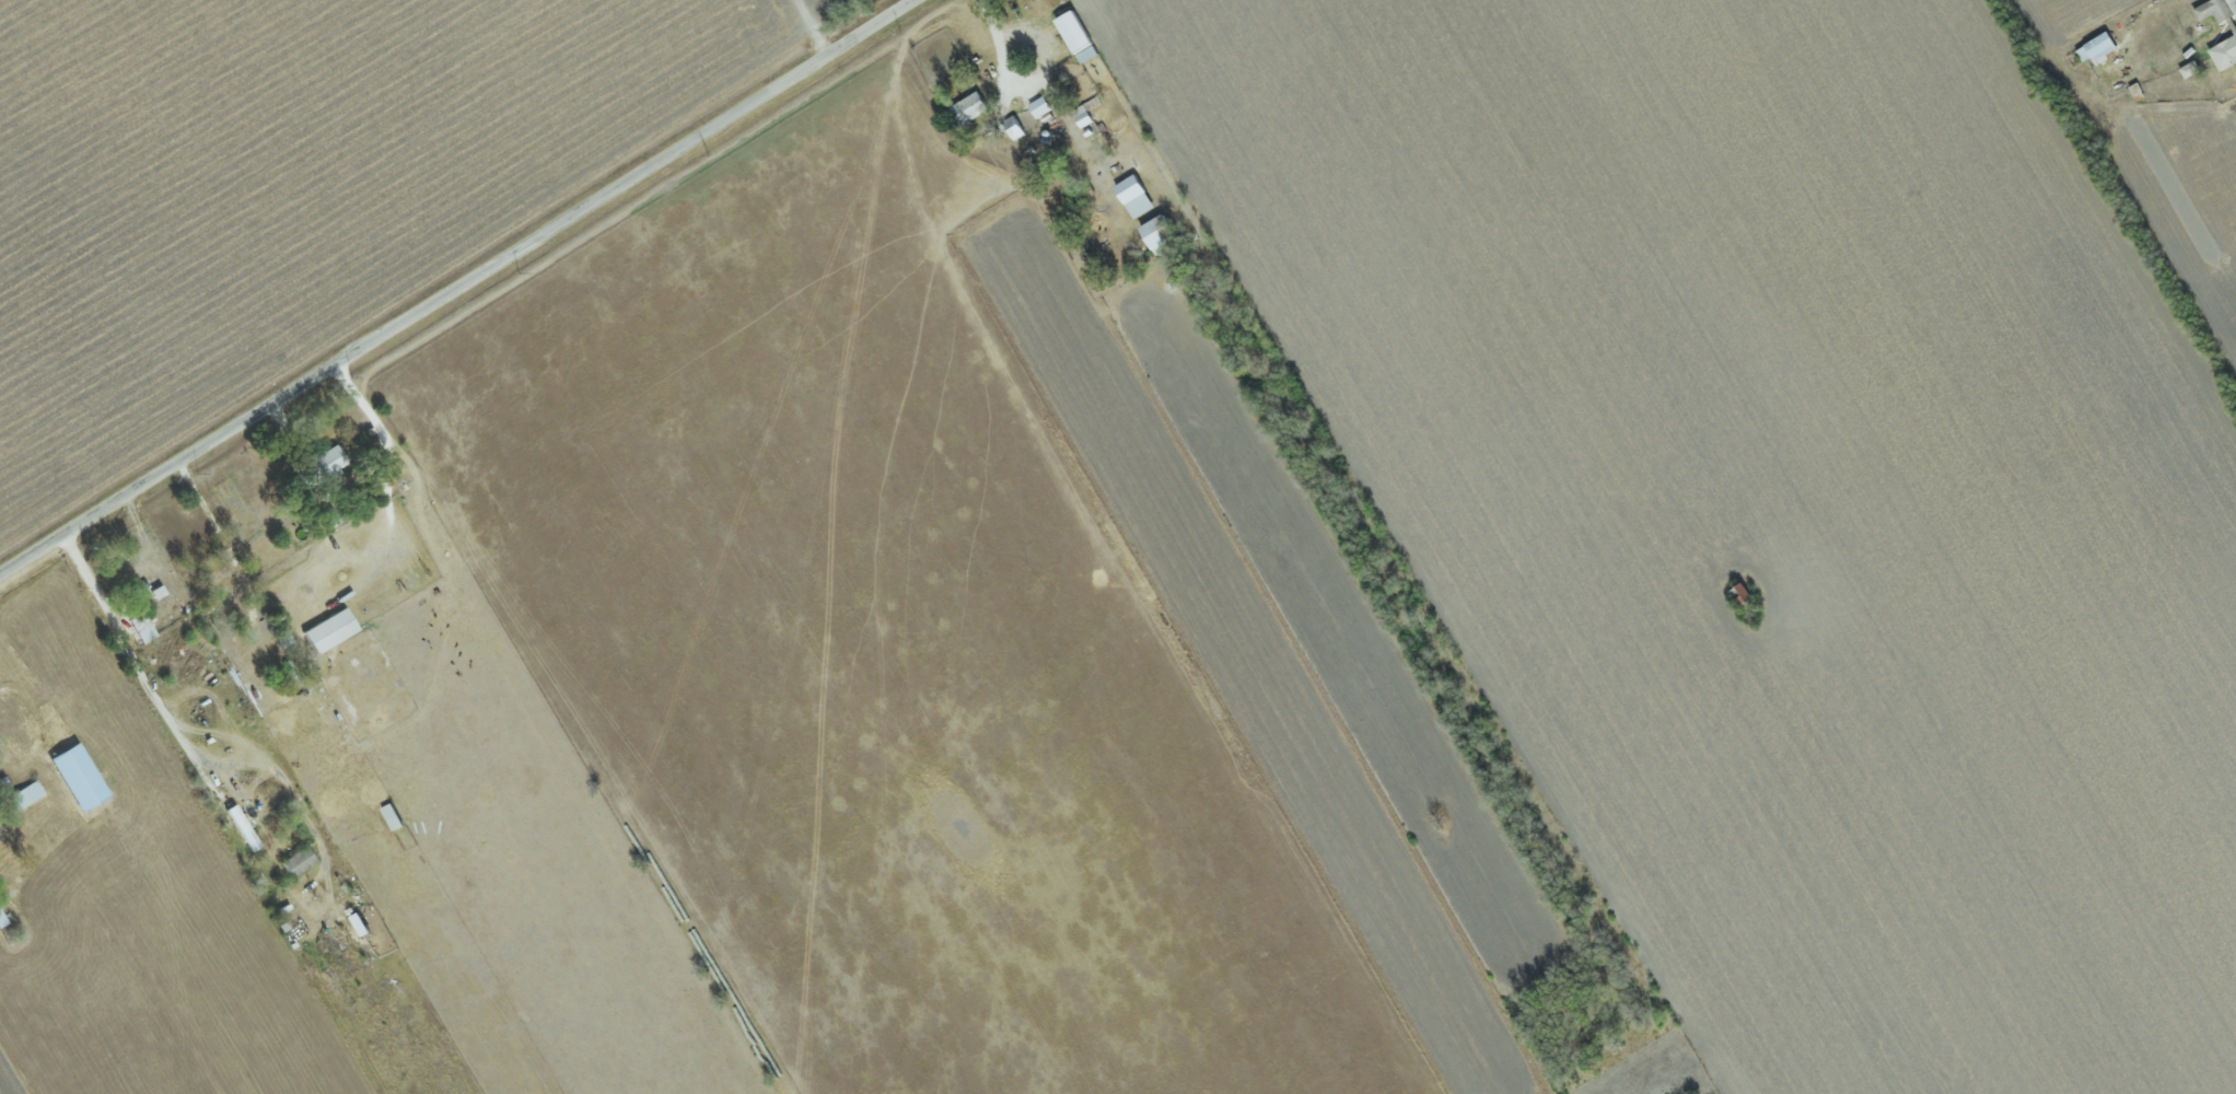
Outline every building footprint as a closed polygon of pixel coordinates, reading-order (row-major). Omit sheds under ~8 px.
[(2194,8),(2201,22),(2217,14),(2221,23),(2235,16),(2235,0),(2212,0),(2194,8)] [(1084,65),(1102,55),(1077,10),(1059,20),(1084,65)] [(2120,50),(2112,32),(2077,49),(2084,63),(2095,58),(2097,61),(2120,50)] [(2235,64),(2235,36),(2210,50),(2221,71),(2235,64)] [(1036,119),(1054,112),(1048,97),(1031,104),(1036,119)] [(1158,207),(1138,174),(1117,187),(1136,220),(1158,207)] [(1156,252),(1180,240),(1167,214),(1143,227),(1156,252)] [(348,463),(339,445),(295,465),(306,489),(342,472),(340,467),(348,463)] [(305,630),(317,654),(360,630),(348,607),(305,630)] [(82,812),(111,796),(80,742),(51,758),(82,812)] [(46,796),(39,781),(9,794),(15,809),(46,796)] [(227,810),(253,852),(262,846),(236,804),(227,810)] [(317,861),(307,845),(282,862),(292,878),(317,861)]
